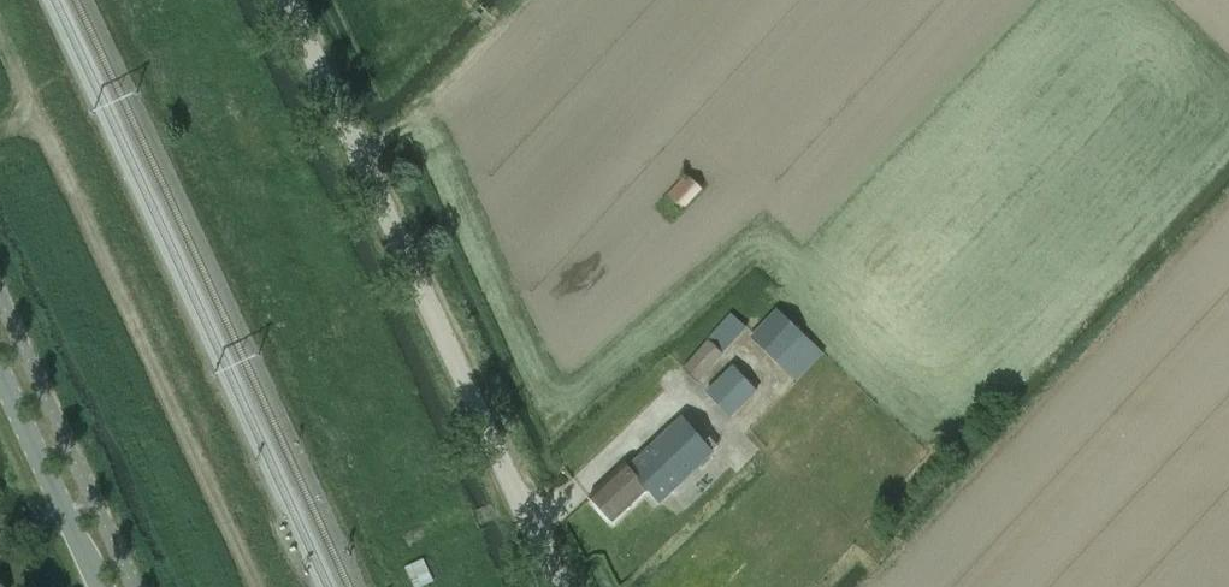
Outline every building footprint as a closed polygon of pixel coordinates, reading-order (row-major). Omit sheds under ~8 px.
[(687,174),(667,195),(684,211),(704,189),(687,174)] [(793,294),(750,339),(796,382),(794,384),(790,381),(763,410),(796,441),(822,413),(818,409),(853,372),(864,361),(793,294)] [(732,313),(683,368),(699,382),(748,327),(732,313)] [(732,366),(705,394),(731,419),(758,391),(732,366)] [(627,464),(592,497),(614,520),(648,488),(660,501),(714,452),(683,418),(630,467),(627,464)]
